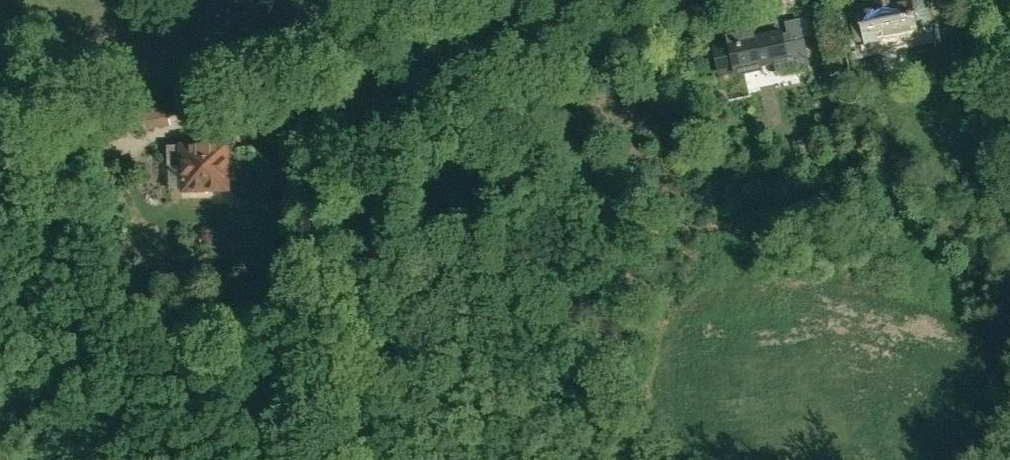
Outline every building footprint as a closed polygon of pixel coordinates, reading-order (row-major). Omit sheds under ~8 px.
[(204,53),(238,53),(238,38),(281,37),(281,13),(275,13),(275,0),(208,0),(208,35),(203,35),(204,53)] [(918,30),(918,29),(929,26),(934,19),(930,3),(927,0),(912,0),(911,0),(897,0),(860,8),(867,41),(884,38),(885,41),(888,43),(900,41),(902,37),(901,34),(918,30)] [(782,30),(755,36),(754,31),(730,36),(731,41),(716,45),(722,72),(737,69),(738,74),(762,69),(761,64),(788,58),(810,67),(807,54),(820,51),(817,38),(806,41),(801,18),(786,21),(789,32),(783,33),(782,30)] [(809,68),(812,79),(818,78),(815,66),(809,68)] [(149,107),(133,110),(123,112),(124,114),(108,118),(113,140),(129,136),(128,134),(173,125),(169,109),(150,113),(149,107)] [(4,133),(18,128),(14,119),(0,124),(4,133)] [(185,166),(185,191),(230,190),(228,146),(171,148),(171,166),(185,166)]
